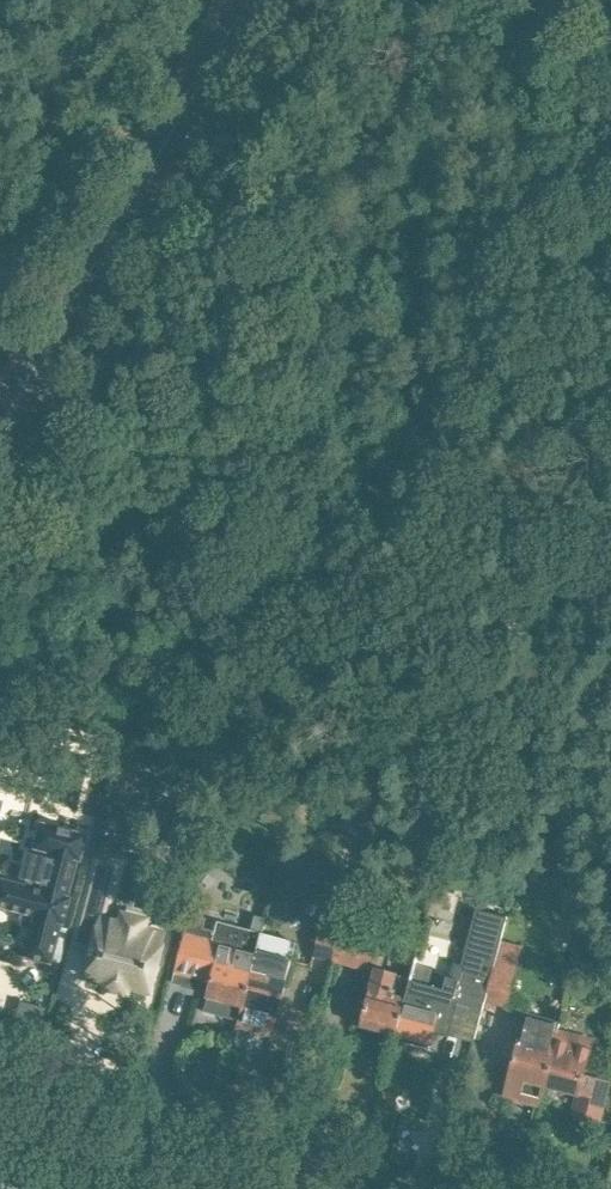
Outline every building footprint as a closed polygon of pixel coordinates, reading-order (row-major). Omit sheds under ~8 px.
[(36,916),(25,957),(53,964),(63,924),(66,924),(73,897),(71,896),(80,861),(82,862),(89,834),(42,821),(34,849),(33,853),(28,852),(21,879),(26,880),(25,884),(16,882),(8,880),(0,878),(0,907),(36,916)] [(97,860),(75,943),(94,948),(88,974),(109,979),(108,986),(126,991),(128,984),(150,990),(165,934),(143,929),(144,922),(126,917),(124,924),(104,919),(118,865),(97,860)] [(322,926),(314,956),(336,962),(344,932),(352,901),(354,894),(332,889),(327,908),(322,926)] [(397,1033),(395,1040),(430,1049),(432,1043),(436,1026),(445,1029),(445,1030),(446,1031),(447,1029),(475,1036),(474,1038),(476,1038),(486,1001),(503,939),(509,918),(478,910),(463,964),(456,962),(451,978),(447,977),(446,979),(441,975),(435,971),(429,968),(422,965),(416,963),(412,978),(397,1033)] [(233,923),(223,921),(218,924),(216,931),(203,928),(205,921),(202,915),(191,912),(176,970),(172,982),(174,982),(175,979),(201,986),(200,989),(201,989),(205,977),(213,980),(208,995),(243,1005),(263,931),(239,925),(235,928),(233,923)] [(297,940),(263,931),(253,971),(238,1024),(273,1033),(297,940)] [(344,932),(336,962),(373,972),(383,935),(365,931),(363,936),(344,932)] [(503,939),(486,1001),(508,1007),(516,975),(524,944),(503,939)] [(369,1001),(362,1024),(397,1033),(412,978),(378,969),(373,991),(371,990),(369,1001)] [(544,1085),(558,1032),(561,1021),(527,1012),(511,1072),(505,1096),(539,1105),(544,1085)] [(600,1121),(606,1097),(609,1083),(584,1076),(593,1041),(558,1032),(544,1085),(579,1094),(574,1114),(600,1121)]
